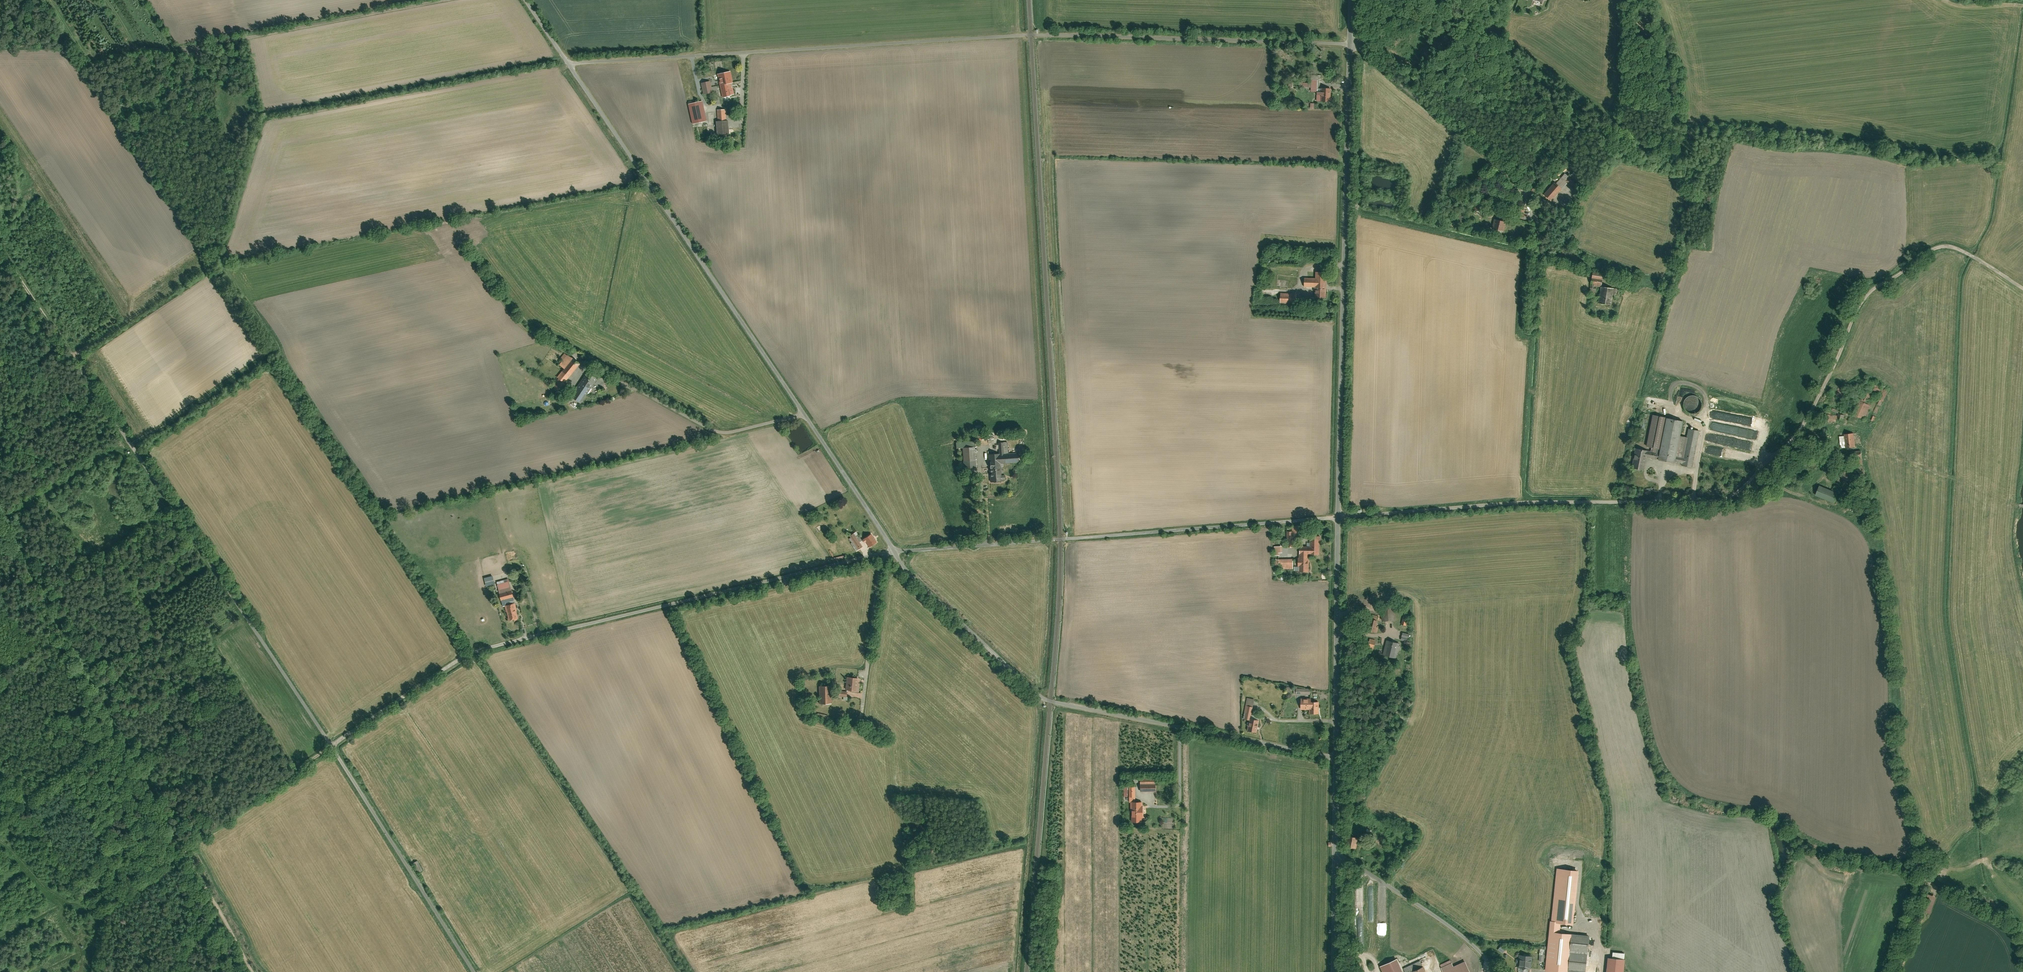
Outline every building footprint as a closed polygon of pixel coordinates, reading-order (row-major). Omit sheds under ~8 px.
[(731,71),(718,74),(723,97),(731,95),(731,93),(734,93),(732,82),(733,82),(731,71)] [(710,81),(701,83),(704,93),(712,91),(710,81)] [(1333,101),(1333,88),(1323,87),(1323,91),(1319,91),(1318,101),(1333,101)] [(702,100),(689,103),(694,122),(706,119),(702,100)] [(718,109),(719,121),(726,120),(725,109),(718,109)] [(719,121),(717,121),(718,135),(729,134),(728,120),(726,120),(719,121)] [(1571,177),(1567,182),(1575,189),(1579,184),(1571,177)] [(1561,189),(1554,183),(1543,196),(1550,202),(1561,189)] [(1486,203),(1477,200),(1474,211),(1483,213),(1486,203)] [(1524,211),(1516,209),(1514,216),(1522,217),(1524,211)] [(1505,223),(1495,220),(1493,230),(1503,232),(1505,223)] [(1329,272),(1318,272),(1318,278),(1317,287),(1317,297),(1328,298),(1329,272)] [(1602,274),(1592,273),(1591,279),(1601,281),(1602,274)] [(1306,286),(1317,287),(1318,278),(1306,278),(1306,286)] [(1601,281),(1591,279),(1590,286),(1600,287),(1601,281)] [(1597,304),(1610,307),(1613,290),(1600,287),(1597,304)] [(1298,294),(1283,293),(1282,303),(1297,304),(1298,294)] [(569,373),(578,361),(565,351),(561,357),(564,359),(560,363),(565,367),(563,369),(569,373)] [(569,373),(563,369),(560,373),(561,374),(558,377),(563,380),(569,373)] [(599,376),(589,370),(571,396),(581,403),(599,376)] [(563,380),(558,377),(556,380),(558,381),(554,386),(560,389),(566,382),(563,380)] [(1882,393),(1879,404),(1884,405),(1889,389),(1883,387),(1884,384),(1876,382),(1873,390),(1882,393)] [(1837,396),(1846,398),(1848,390),(1839,388),(1837,396)] [(1862,392),(1854,415),(1867,419),(1876,393),(1866,389),(1865,393),(1862,392)] [(1684,435),(1686,418),(1654,413),(1649,446),(1653,446),(1653,449),(1637,447),(1634,466),(1647,468),(1648,456),(1683,462),(1683,464),(1695,466),(1701,429),(1690,427),(1689,436),(1684,435)] [(1856,432),(1846,433),(1848,446),(1857,445),(1856,432)] [(1009,441),(1000,442),(1001,453),(1010,452),(1009,441)] [(976,446),(965,447),(966,460),(977,459),(976,446)] [(1001,453),(991,454),(993,481),(1003,480),(1003,479),(1007,479),(1007,474),(1003,474),(1002,462),(1020,461),(1019,452),(1010,452),(1001,453)] [(1841,491),(1822,484),(1818,495),(1837,502),(1841,491)] [(860,540),(864,538),(859,530),(855,532),(860,540)] [(1311,548),(1300,548),(1300,570),(1310,570),(1311,553),(1320,553),(1321,531),(1312,531),(1311,548)] [(860,540),(855,532),(851,535),(852,536),(860,549),(864,546),(860,540)] [(878,541),(873,533),(864,539),(866,541),(867,540),(870,546),(878,541)] [(852,536),(850,538),(853,541),(852,542),(857,550),(860,549),(852,536)] [(1284,545),(1275,545),(1275,555),(1281,555),(1281,551),(1284,551),(1284,545)] [(1294,559),(1276,559),(1276,568),(1294,567),(1294,559)] [(492,576),(485,578),(487,586),(494,584),(492,576)] [(497,582),(500,593),(511,590),(508,579),(497,582)] [(511,590),(500,593),(501,599),(513,596),(511,590)] [(513,597),(502,600),(503,606),(506,605),(515,603),(513,597)] [(515,603),(506,605),(510,619),(519,617),(515,603)] [(1397,605),(1384,606),(1385,620),(1398,619),(1397,605)] [(1375,619),(1372,631),(1378,632),(1381,621),(1375,619)] [(1373,650),(1376,640),(1370,638),(1368,649),(1373,650)] [(1401,643),(1389,639),(1385,655),(1397,659),(1401,643)] [(860,677),(849,677),(848,690),(859,690),(860,677)] [(833,685),(821,685),(822,703),(833,702),(833,685)] [(1248,697),(1247,704),(1254,706),(1255,698),(1248,697)] [(1314,698),(1303,698),(1303,708),(1311,708),(1311,713),(1321,713),(1320,700),(1314,700),(1314,698)] [(1254,706),(1247,704),(1245,718),(1252,719),(1252,717),(1254,706)] [(1250,730),(1258,731),(1261,718),(1252,717),(1252,719),(1250,730)] [(1144,801),(1133,801),(1132,821),(1143,821),(1144,817),(1146,817),(1146,805),(1144,805),(1144,801)] [(1359,837),(1349,835),(1346,846),(1356,848),(1359,837)] [(413,862),(418,872),(423,870),(418,860),(413,862)] [(1582,870),(1558,868),(1552,920),(1561,921),(1576,923),(1582,870)] [(1932,913),(1937,896),(1928,893),(1923,910),(1932,913)] [(1552,920),(1551,931),(1560,932),(1561,921),(1552,920)] [(1565,971),(1569,971),(1570,968),(1572,951),(1572,949),(1574,933),(1560,932),(1551,931),(1546,970),(1565,971)] [(1572,949),(1590,951),(1592,935),(1574,933),(1572,949)] [(1501,945),(1498,949),(1503,953),(1507,948),(1501,945)] [(1588,970),(1589,970),(1591,954),(1572,951),(1570,968),(1588,970)] [(1534,956),(1521,954),(1519,966),(1533,967),(1534,956)] [(1611,957),(1610,971),(1626,971),(1627,959),(1611,957)] [(1383,966),(1386,971),(1406,971),(1400,958),(1383,966)] [(1405,968),(1407,971),(1410,971),(1424,965),(1423,963),(1422,960),(1405,968)] [(1443,967),(1445,971),(1473,971),(1468,960),(1456,965),(1454,962),(1443,967)]
